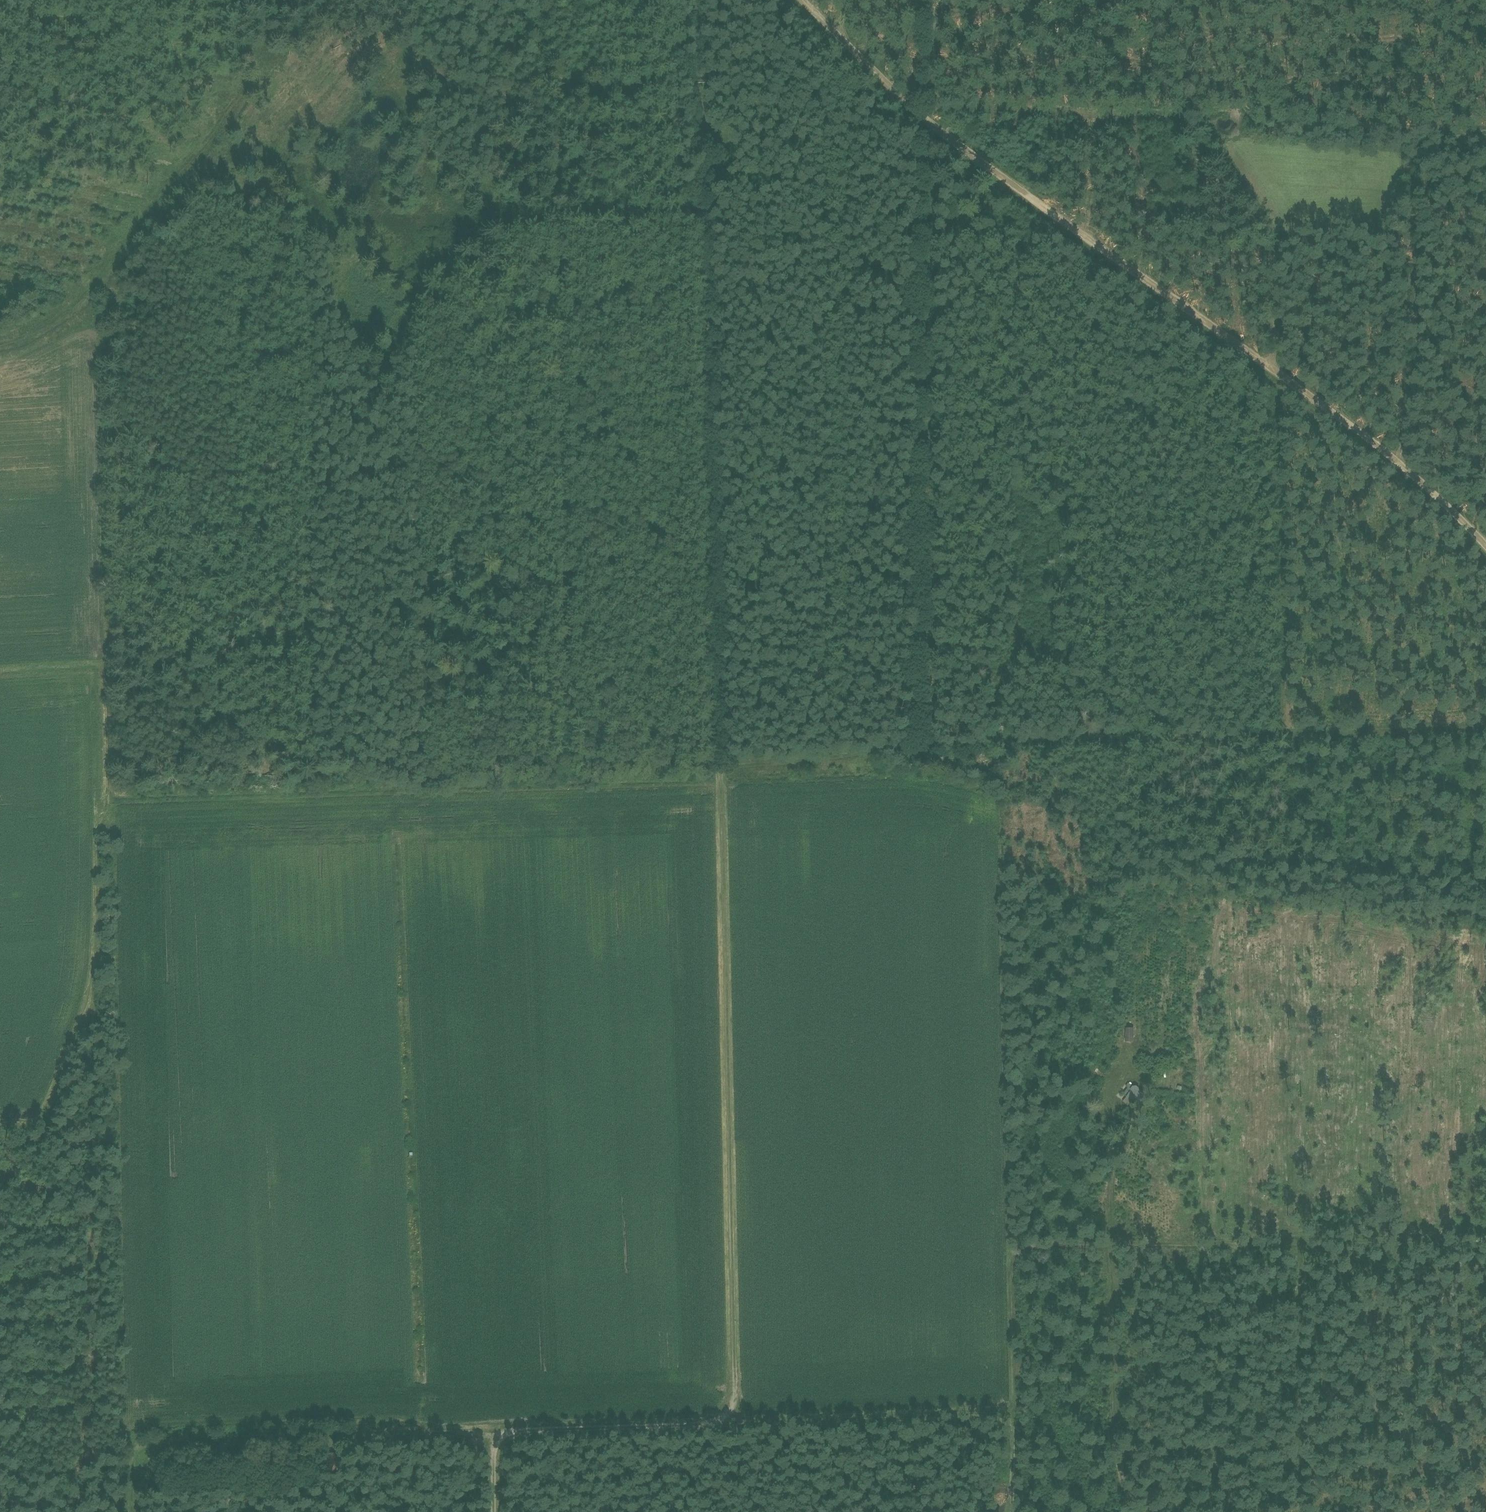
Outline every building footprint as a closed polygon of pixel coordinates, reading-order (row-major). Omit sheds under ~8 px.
[(1125,1027),(1125,1041),(1133,1041),(1133,1027),(1125,1027)]
